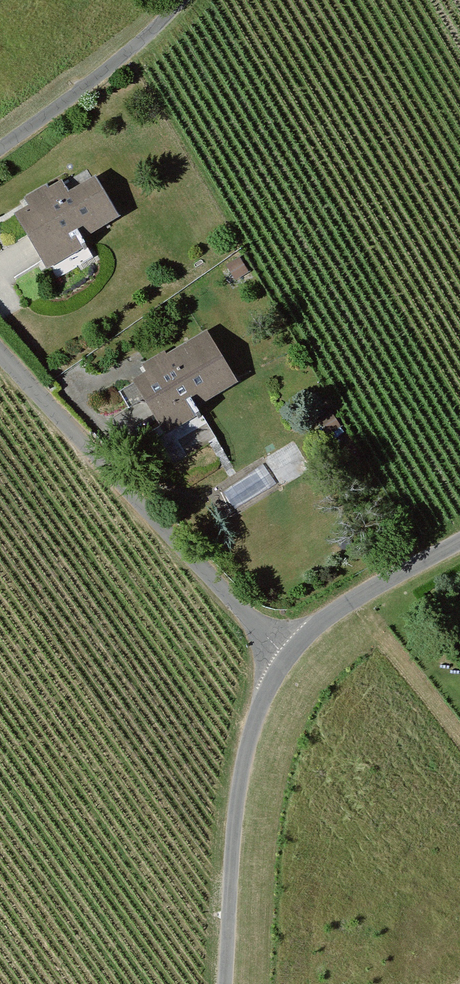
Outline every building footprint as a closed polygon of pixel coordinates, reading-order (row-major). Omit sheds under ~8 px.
[(84,171),(10,210),(41,269),(77,251),(73,243),(112,223),(84,171)] [(207,334),(128,376),(163,441),(198,422),(193,412),(237,389),(207,334)]
